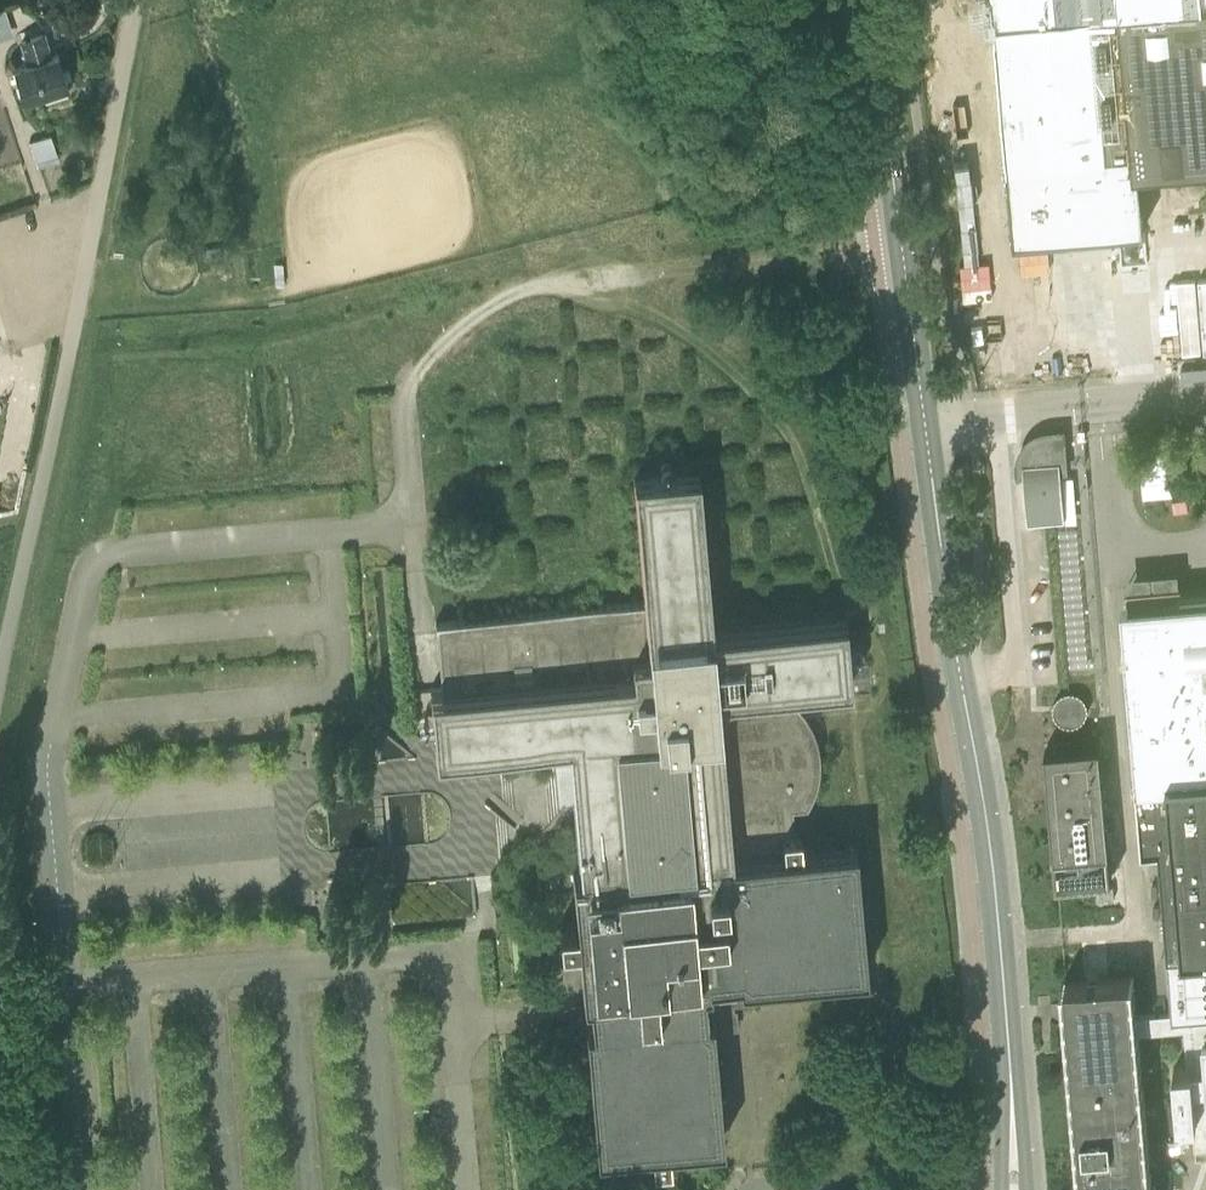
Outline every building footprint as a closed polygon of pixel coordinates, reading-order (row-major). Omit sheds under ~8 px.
[(992,216),(1131,210),(1135,163),(1134,149),(1108,151),(1095,10),(1094,0),(976,0),(992,216)] [(1095,10),(1108,151),(1134,149),(1135,163),(1205,157),(1205,0),(1094,0),(1095,10)] [(52,54),(45,33),(22,41),(28,61),(16,65),(26,97),(45,91),(46,96),(67,90),(66,85),(68,84),(58,52),(52,54)] [(31,140),(37,160),(40,167),(59,161),(50,134),(31,140)] [(1035,442),(1039,448),(1038,449),(1036,450),(1035,452),(1034,454),(1033,456),(1032,457),(1031,459),(1031,462),(1023,462),(1028,522),(1065,519),(1060,459),(1052,460),(1051,454),(1053,454),(1054,437),(1047,437),(1041,438),(1035,442)] [(801,708),(798,704),(797,687),(852,683),(846,617),(713,629),(699,469),(633,475),(644,599),(435,618),(441,688),(430,689),(435,754),(594,740),(605,866),(575,868),(579,923),(559,924),(560,943),(584,941),(585,949),(582,949),(583,952),(585,952),(589,988),(586,988),(586,991),(589,991),(592,1028),(589,1028),(589,1031),(592,1030),(596,1067),(593,1067),(593,1070),(596,1070),(599,1106),(596,1106),(596,1109),(599,1109),(603,1145),(639,1142),(639,1145),(642,1145),(641,1142),(650,1141),(652,1165),(671,1164),(669,1145),(723,1140),(712,1020),(738,1018),(736,1004),(749,1002),(747,981),(866,970),(856,844),(808,848),(802,849),(800,830),(795,831),(793,807),(807,806),(809,802),(812,797),(814,793),(815,789),(817,784),(818,780),(819,775),(820,770),(820,765),(820,761),(820,756),(820,751),(819,746),(818,742),(817,737),(815,733),(814,728),(812,724),(809,720),(807,715),(804,711),(801,708)] [(1131,995),(1130,979),(1134,978),(1134,977),(1130,977),(1130,976),(1066,982),(1068,1005),(1064,1005),(1065,1016),(1068,1016),(1084,1189),(1148,1189),(1147,1175),(1151,1175),(1151,1174),(1147,1174),(1145,1158),(1150,1157),(1150,1156),(1145,1156),(1144,1140),(1148,1139),(1148,1138),(1144,1138),(1142,1122),(1147,1121),(1146,1120),(1142,1120),(1141,1104),(1145,1104),(1145,1102),(1141,1103),(1139,1086),(1143,1086),(1143,1084),(1139,1085),(1137,1067),(1142,1066),(1142,1065),(1137,1065),(1136,1050),(1140,1050),(1140,1048),(1136,1049),(1134,1032),(1139,1032),(1139,1031),(1184,1027),(1188,1065),(1176,1066),(1179,1120),(1194,1119),(1196,1148),(1205,1148),(1205,597),(1122,604),(1143,846),(1160,845),(1171,970),(1174,1010),(1137,1013),(1133,1013),(1131,997),(1136,996),(1136,995),(1131,995)] [(1094,716),(1095,710),(1093,701),(1088,694),(1080,689),(1072,689),(1063,691),(1058,696),(1054,702),(1053,710),(1055,718),(1059,725),(1066,729),(1074,731),(1080,730),(1083,729),(1090,724),(1094,716)] [(1046,747),(1046,749),(1057,882),(1112,877),(1101,743),(1046,747)]
